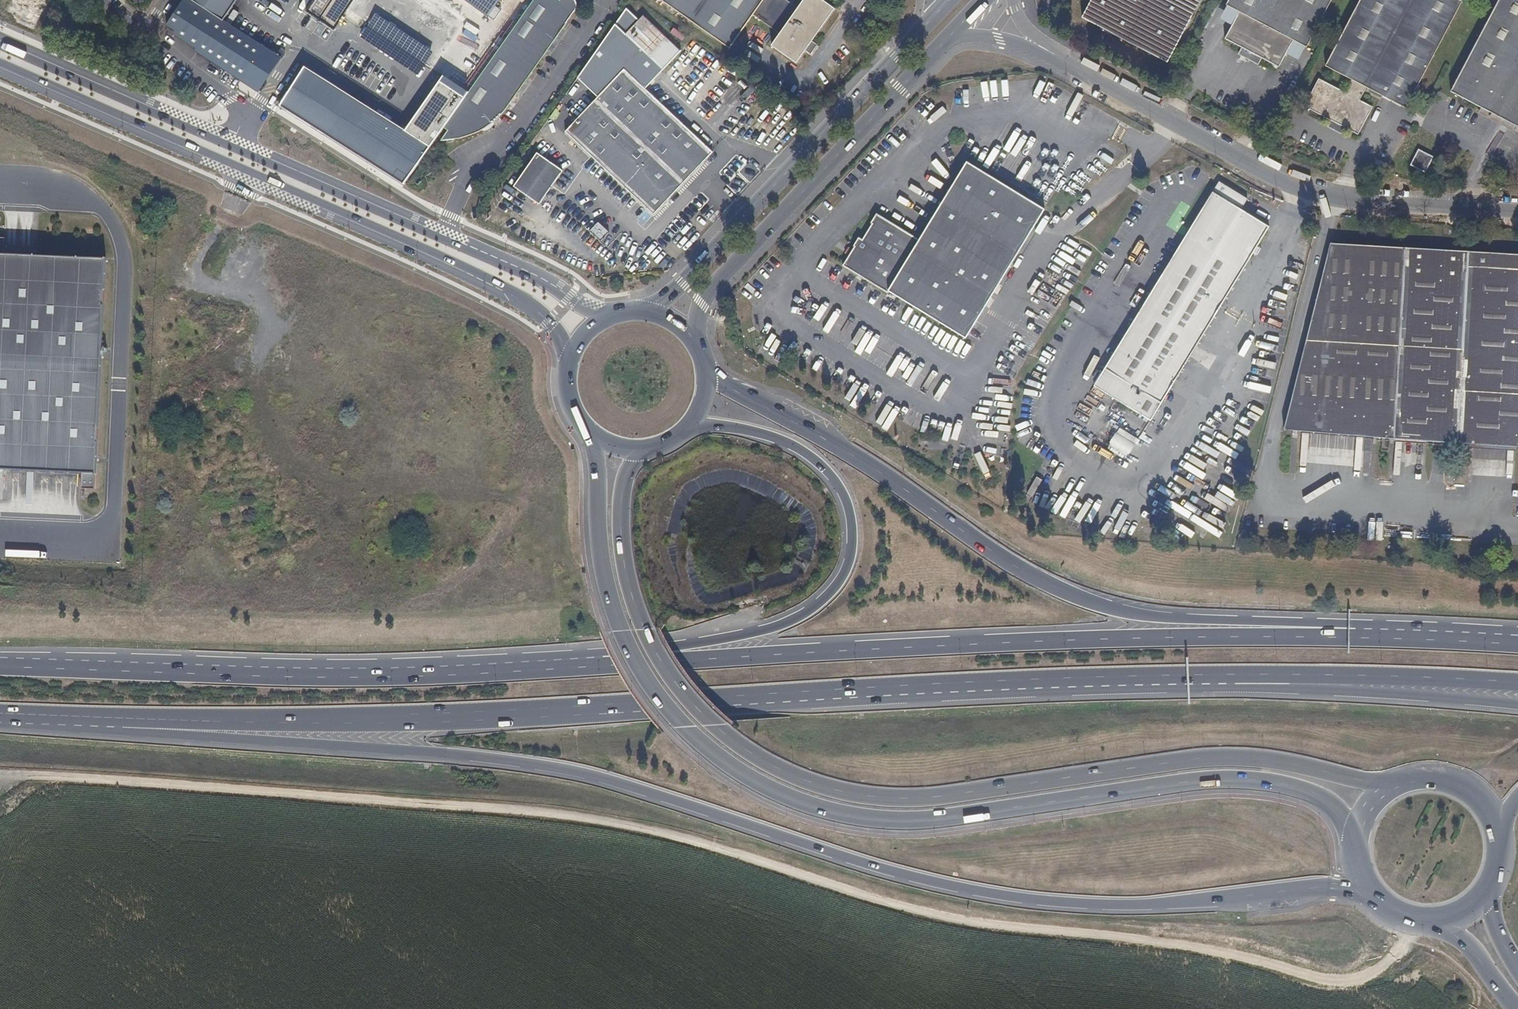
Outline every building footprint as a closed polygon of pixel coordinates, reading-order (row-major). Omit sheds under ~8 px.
[(238,0),(183,0),(165,26),(175,33),(173,35),(197,51),(195,53),(238,80),(260,93),(281,59),(223,22),(238,0)] [(354,0),(316,0),(309,10),(336,27),(354,0)] [(574,12),(577,5),(576,0),(534,0),(473,90),(467,100),(447,129),(449,132),(444,141),(458,139),(469,135),(480,131),(494,122),(502,114),(506,109),(518,94),(555,38),(574,12)] [(489,16),(501,0),(467,0),(489,16)] [(731,48),(755,15),(781,34),(773,46),(798,64),(837,9),(824,0),(806,0),(800,8),(789,0),(666,0),(731,48)] [(1201,0),(1091,0),(1082,16),(1167,62),(1201,0)] [(1226,4),(1238,11),(1224,37),(1279,67),(1293,41),(1309,49),(1335,0),(1228,0),(1226,4)] [(1324,64),(1348,76),(1342,88),(1319,76),(1304,104),(1359,133),(1374,105),(1360,98),(1366,87),(1406,108),(1463,0),(1359,0),(1324,64)] [(1449,92),(1517,129),(1517,0),(1498,0),(1449,92)] [(627,28),(664,64),(679,48),(641,13),(627,28)] [(627,67),(567,130),(655,214),(715,151),(627,67)] [(406,131),(306,69),(280,107),(365,160),(403,184),(430,146),(467,100),(441,82),(406,131)] [(541,203),(564,167),(537,150),(514,186),(541,203)] [(1432,156),(1417,150),(1409,166),(1424,173),(1432,156)] [(857,246),(844,265),(890,292),(891,290),(932,315),(960,332),(969,337),(998,289),(1018,256),(1046,209),(1046,208),(1047,208),(1006,183),(968,160),(947,195),(922,236),(921,238),(882,215),(877,224),(878,225),(868,241),(860,236),(855,245),(857,246)] [(1248,200),(1220,183),(1091,391),(1147,425),(1209,326),(1268,230),(1240,213),(1248,200)] [(599,220),(589,230),(601,242),(611,233),(599,220)] [(82,473),(81,489),(95,490),(96,474),(106,258),(4,254),(5,238),(0,238),(0,470),(82,473)] [(1458,418),(1467,300),(1470,252),(1411,248),(1327,244),(1306,332),(1296,375),(1282,433),(1404,438),(1457,442),(1458,418)] [(1477,253),(1470,252),(1467,300),(1458,418),(1457,442),(1517,445),(1517,255),(1477,253)] [(1117,427),(1107,446),(1128,456),(1137,436),(1117,427)]
